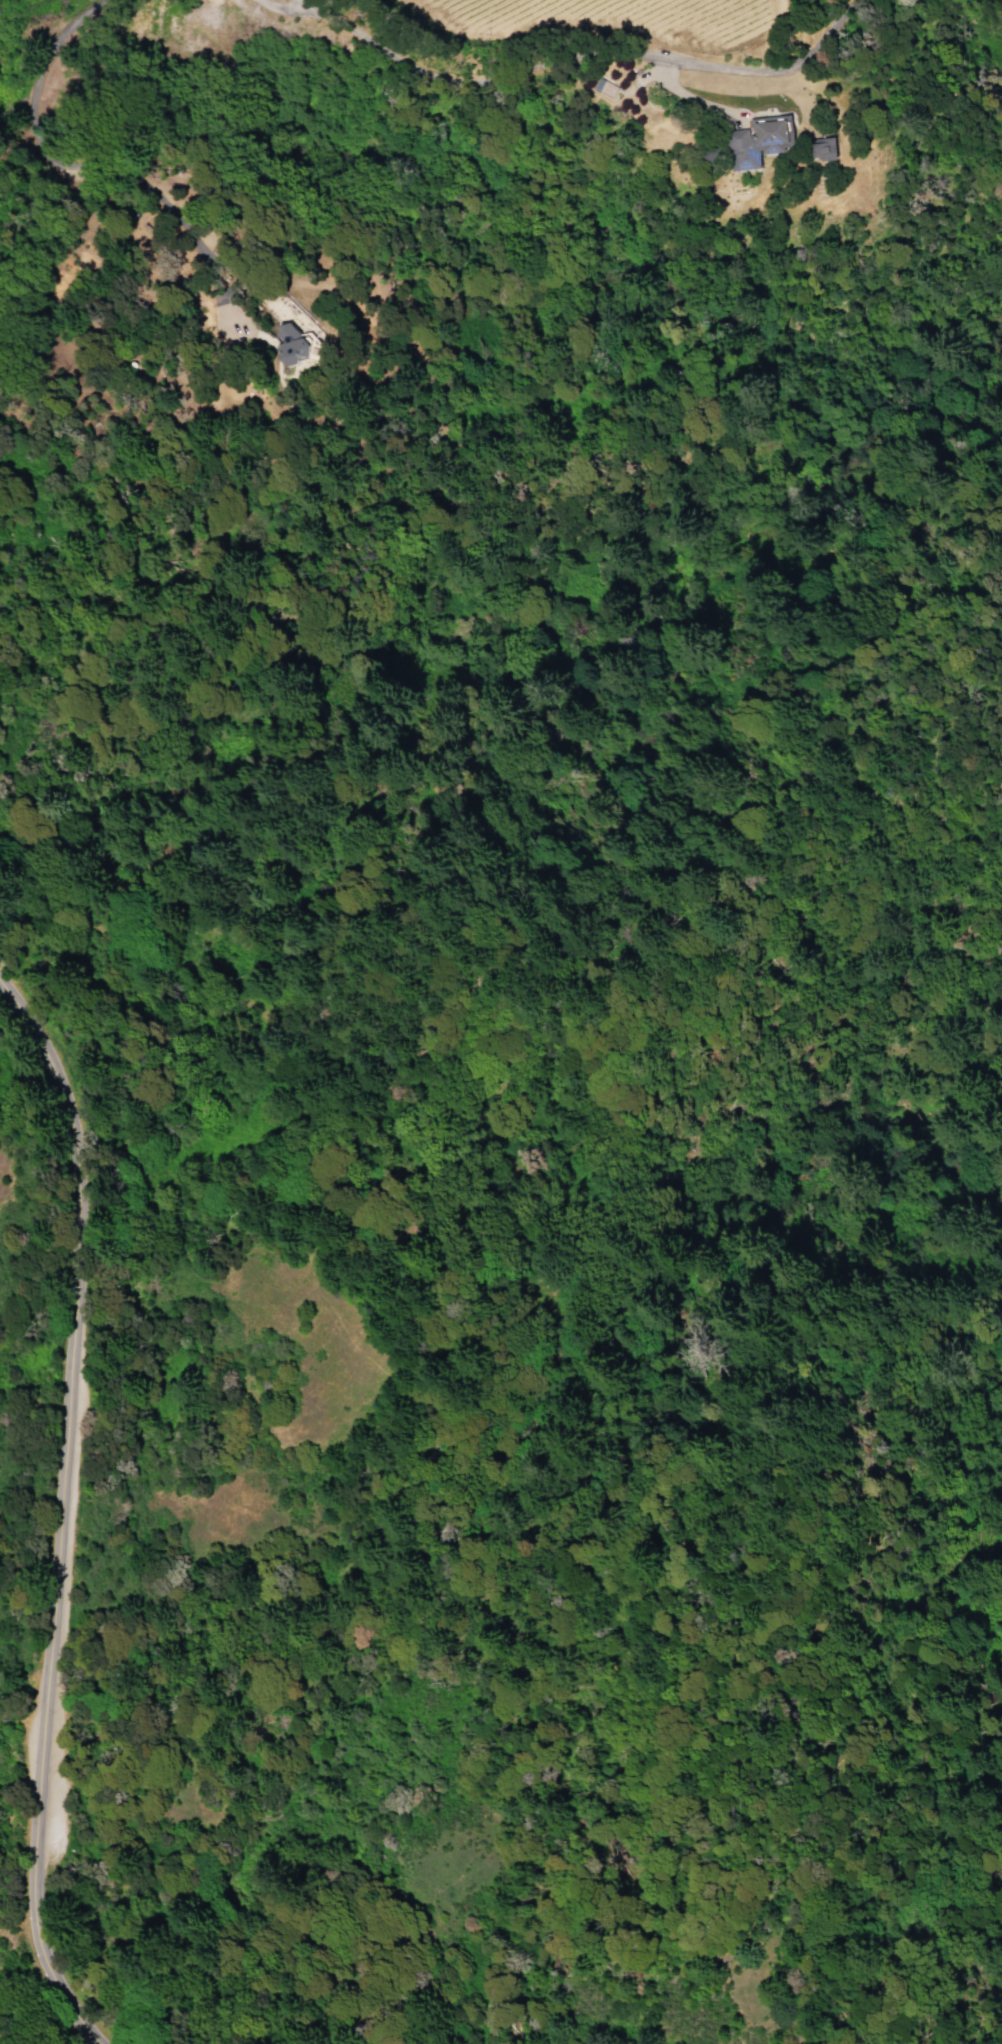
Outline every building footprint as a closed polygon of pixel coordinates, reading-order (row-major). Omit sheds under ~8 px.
[(791,114),(748,119),(749,130),(753,130),(754,135),(748,136),(747,128),(737,129),(712,132),(714,148),(701,150),(703,170),(726,168),(726,175),(762,171),(760,156),(783,154),(783,150),(795,148),(791,114)] [(834,138),(836,162),(810,163),(808,134),(821,133),(822,139),(834,138)] [(288,324),(276,326),(273,341),(279,344),(276,361),(283,370),(296,368),(298,361),(307,360),(309,356),(320,359),(322,348),(310,334),(301,335),(288,324)]
